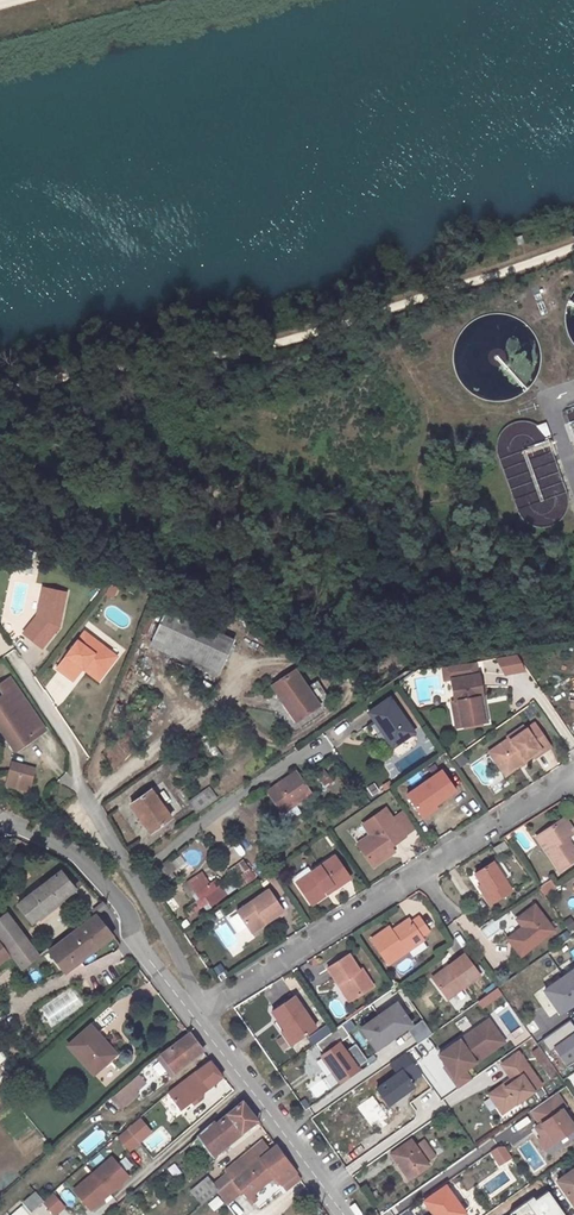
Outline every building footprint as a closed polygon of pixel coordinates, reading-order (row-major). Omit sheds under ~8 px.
[(33,561),(25,560),(23,567),(32,568),(33,561)] [(42,647),(59,626),(66,593),(43,588),(37,617),(23,634),(33,642),(34,641),(42,647)] [(153,637),(221,669),(235,639),(166,608),(153,637)] [(85,633),(58,669),(73,682),(85,666),(89,661),(104,673),(116,658),(85,633)] [(503,678),(521,669),(512,652),(494,661),(503,678)] [(85,666),(100,678),(104,673),(89,661),(85,666)] [(266,685),(279,704),(274,707),(287,727),(319,705),(292,667),(266,685)] [(488,720),(479,672),(451,677),(454,701),(458,700),(461,725),(488,720)] [(16,750),(46,729),(15,685),(3,693),(4,695),(0,697),(0,725),(16,750)] [(369,712),(393,746),(414,732),(390,698),(369,712)] [(461,725),(458,700),(454,701),(451,701),(455,726),(461,725)] [(121,725),(137,735),(142,727),(125,717),(121,725)] [(522,759),(532,752),(534,756),(549,745),(533,721),(525,727),(518,732),(516,729),(507,735),(508,736),(488,750),(501,769),(520,756),(522,759)] [(523,724),(516,729),(518,732),(525,727),(523,724)] [(127,735),(102,753),(112,766),(136,748),(127,735)] [(181,748),(162,762),(169,772),(188,758),(181,748)] [(520,756),(501,769),(504,774),(523,761),(522,759),(520,756)] [(17,762),(11,785),(29,790),(31,779),(36,780),(37,775),(24,771),(26,764),(17,762)] [(308,779),(320,794),(336,783),(324,767),(308,779)] [(442,771),(408,795),(421,813),(434,804),(435,805),(456,791),(442,771)] [(296,772),(268,791),(283,813),(311,793),(296,772)] [(369,797),(377,794),(373,784),(365,787),(369,797)] [(209,788),(190,801),(197,811),(216,798),(209,788)] [(132,803),(152,831),(171,817),(151,789),(132,803)] [(424,817),(437,808),(435,805),(434,804),(421,813),(424,817)] [(371,835),(376,842),(363,851),(373,866),(391,854),(387,848),(391,845),(405,836),(386,808),(364,824),(371,835)] [(561,870),(573,861),(573,847),(568,838),(573,833),(573,830),(565,817),(537,837),(561,870)] [(371,835),(358,843),(363,851),(376,842),(371,835)] [(503,841),(493,848),(497,853),(507,847),(503,841)] [(158,875),(169,882),(183,862),(172,855),(158,875)] [(326,890),(333,884),(335,888),(350,877),(336,856),(312,872),(314,875),(300,886),(307,897),(312,893),(317,900),(328,893),(326,890)] [(233,867),(246,884),(256,877),(244,860),(233,867)] [(492,861),(474,873),(481,883),(487,891),(484,894),(490,903),(511,889),(492,861)] [(190,883),(198,895),(195,896),(198,900),(185,909),(189,915),(208,902),(211,905),(239,886),(240,888),(246,884),(233,867),(229,871),(234,879),(223,887),(217,880),(210,884),(203,874),(190,883)] [(61,870),(18,904),(32,922),(75,888),(61,870)] [(300,886),(314,875),(312,872),(297,882),(300,886)] [(541,895),(553,888),(549,880),(536,887),(541,895)] [(183,887),(190,897),(195,896),(198,895),(190,883),(183,887)] [(478,885),(484,894),(487,891),(481,883),(478,885)] [(328,893),(335,888),(333,884),(326,890),(328,893)] [(253,932),(285,910),(270,888),(238,910),(253,932)] [(312,904),(317,900),(312,893),(307,897),(312,904)] [(521,953),(554,929),(535,903),(518,916),(524,924),(508,935),(521,953)] [(232,926),(239,922),(233,912),(226,916),(232,926)] [(8,949),(24,937),(7,914),(0,918),(0,937),(8,949)] [(96,914),(49,951),(66,972),(112,935),(96,914)] [(391,926),(372,938),(389,962),(424,938),(422,934),(430,929),(421,915),(413,921),(396,932),(393,929),(391,926)] [(396,932),(413,921),(410,917),(393,929),(396,932)] [(233,957),(245,949),(225,921),(213,929),(233,957)] [(8,949),(23,968),(24,967),(39,956),(24,937),(8,949)] [(562,946),(567,952),(573,947),(573,938),(562,946)] [(2,959),(9,954),(0,942),(0,957),(2,959)] [(360,969),(349,953),(329,967),(340,984),(344,981),(355,997),(373,985),(362,968),(360,969)] [(451,968),(435,980),(448,997),(479,974),(465,954),(449,965),(451,968)] [(435,980),(451,968),(449,965),(433,977),(435,980)] [(560,1012),(573,1002),(573,970),(545,991),(560,1012)] [(340,984),(350,1000),(355,997),(344,981),(340,984)] [(273,1011),(286,1029),(282,1032),(284,1034),(290,1044),(291,1044),(317,1026),(295,995),(273,1011)] [(397,1001),(359,1026),(375,1049),(412,1024),(397,1001)] [(490,1019),(484,1023),(499,1045),(505,1041),(490,1019)] [(431,1033),(422,1020),(408,1030),(417,1043),(431,1033)] [(484,1023),(440,1054),(456,1075),(499,1045),(484,1023)] [(68,1044),(94,1074),(113,1057),(95,1037),(99,1034),(91,1025),(68,1044)] [(550,1047),(563,1066),(573,1058),(573,1031),(550,1047)] [(190,1032),(161,1053),(175,1072),(203,1050),(190,1032)] [(95,1037),(113,1057),(117,1054),(99,1034),(95,1037)] [(277,1039),(283,1048),(290,1044),(284,1034),(277,1039)] [(321,1055),(331,1070),(328,1072),(337,1084),(358,1069),(340,1042),(321,1055)] [(532,1052),(539,1064),(541,1062),(546,1058),(539,1048),(532,1052)] [(505,1083),(490,1093),(500,1108),(515,1098),(517,1102),(543,1084),(520,1051),(503,1063),(514,1080),(507,1086),(505,1083)] [(405,1052),(389,1064),(395,1072),(374,1087),(388,1105),(415,1085),(412,1081),(422,1074),(405,1052)] [(318,1057),(328,1072),(331,1070),(321,1055),(318,1057)] [(541,1062),(553,1079),(558,1075),(546,1058),(541,1062)] [(211,1060),(168,1093),(179,1109),(191,1100),(200,1093),(222,1076),(211,1060)] [(139,1074),(118,1092),(116,1094),(125,1105),(137,1094),(135,1091),(146,1082),(139,1074)] [(200,1093),(191,1100),(194,1105),(203,1098),(200,1093)] [(558,1093),(531,1113),(537,1122),(532,1126),(546,1147),(573,1128),(561,1111),(568,1106),(558,1093)] [(356,1106),(371,1125),(376,1121),(379,1124),(388,1117),(372,1094),(356,1106)] [(500,1108),(503,1112),(517,1102),(515,1098),(500,1108)] [(215,1124),(214,1122),(199,1136),(214,1156),(258,1120),(242,1100),(215,1124)] [(149,1132),(139,1121),(118,1139),(128,1150),(149,1132)] [(191,1143),(208,1163),(215,1157),(214,1156),(199,1136),(191,1143)] [(262,1139),(225,1170),(228,1173),(220,1179),(225,1185),(232,1179),(234,1181),(260,1159),(258,1156),(268,1148),(262,1139)] [(391,1153),(408,1178),(428,1164),(411,1139),(391,1153)] [(496,1166),(510,1158),(501,1144),(487,1152),(496,1166)] [(260,1159),(234,1181),(248,1198),(271,1178),(278,1186),(280,1184),(281,1185),(282,1184),(297,1172),(277,1145),(273,1148),(260,1159)] [(109,1157),(71,1189),(89,1211),(127,1179),(109,1157)] [(555,1179),(573,1207),(573,1166),(555,1179)] [(297,1172),(282,1184),(286,1187),(300,1176),(297,1172)] [(208,1180),(197,1193),(205,1202),(225,1185),(220,1179),(213,1185),(208,1180)] [(432,1208),(430,1209),(434,1214),(462,1214),(465,1213),(446,1185),(426,1199),(432,1208)] [(7,1214),(26,1214),(41,1202),(34,1193),(7,1214)] [(40,1203),(52,1214),(57,1214),(64,1207),(51,1193),(40,1203)] [(216,1196),(206,1204),(212,1212),(223,1205),(216,1196)] [(424,1201),(430,1209),(432,1208),(426,1199),(424,1201)]
